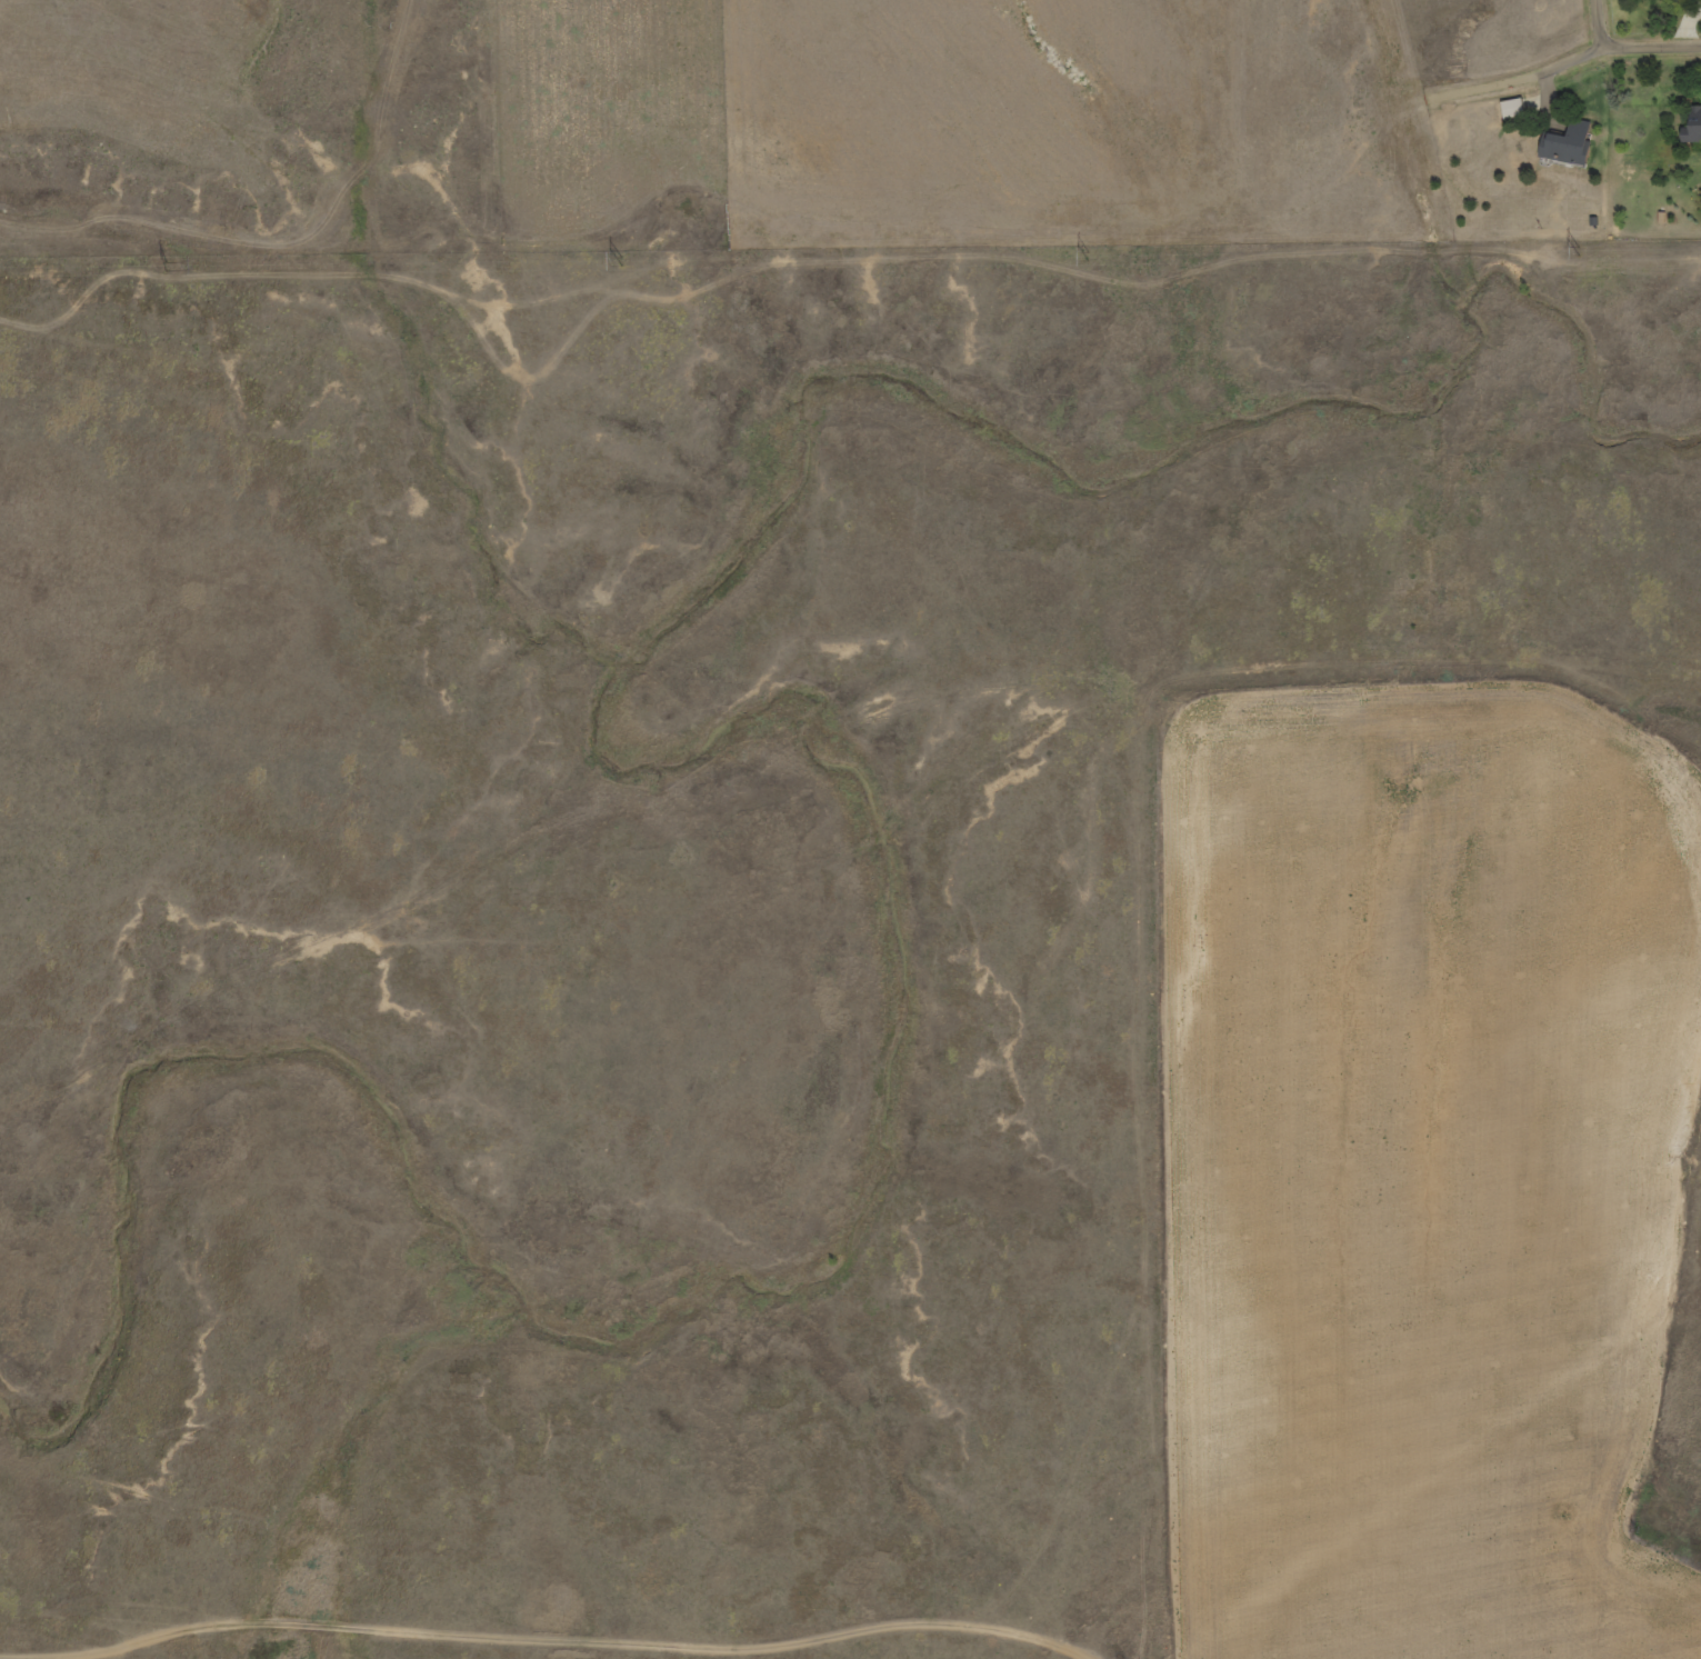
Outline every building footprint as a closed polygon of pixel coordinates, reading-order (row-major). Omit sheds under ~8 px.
[(1499,102),(1502,121),(1524,117),(1521,99),(1499,102)] [(1685,126),(1675,126),(1675,141),(1699,141),(1699,148),(1700,148),(1700,107),(1685,107),(1685,126)] [(1571,117),(1565,138),(1542,132),(1537,156),(1583,168),(1590,141),(1583,139),(1589,121),(1571,117)]
